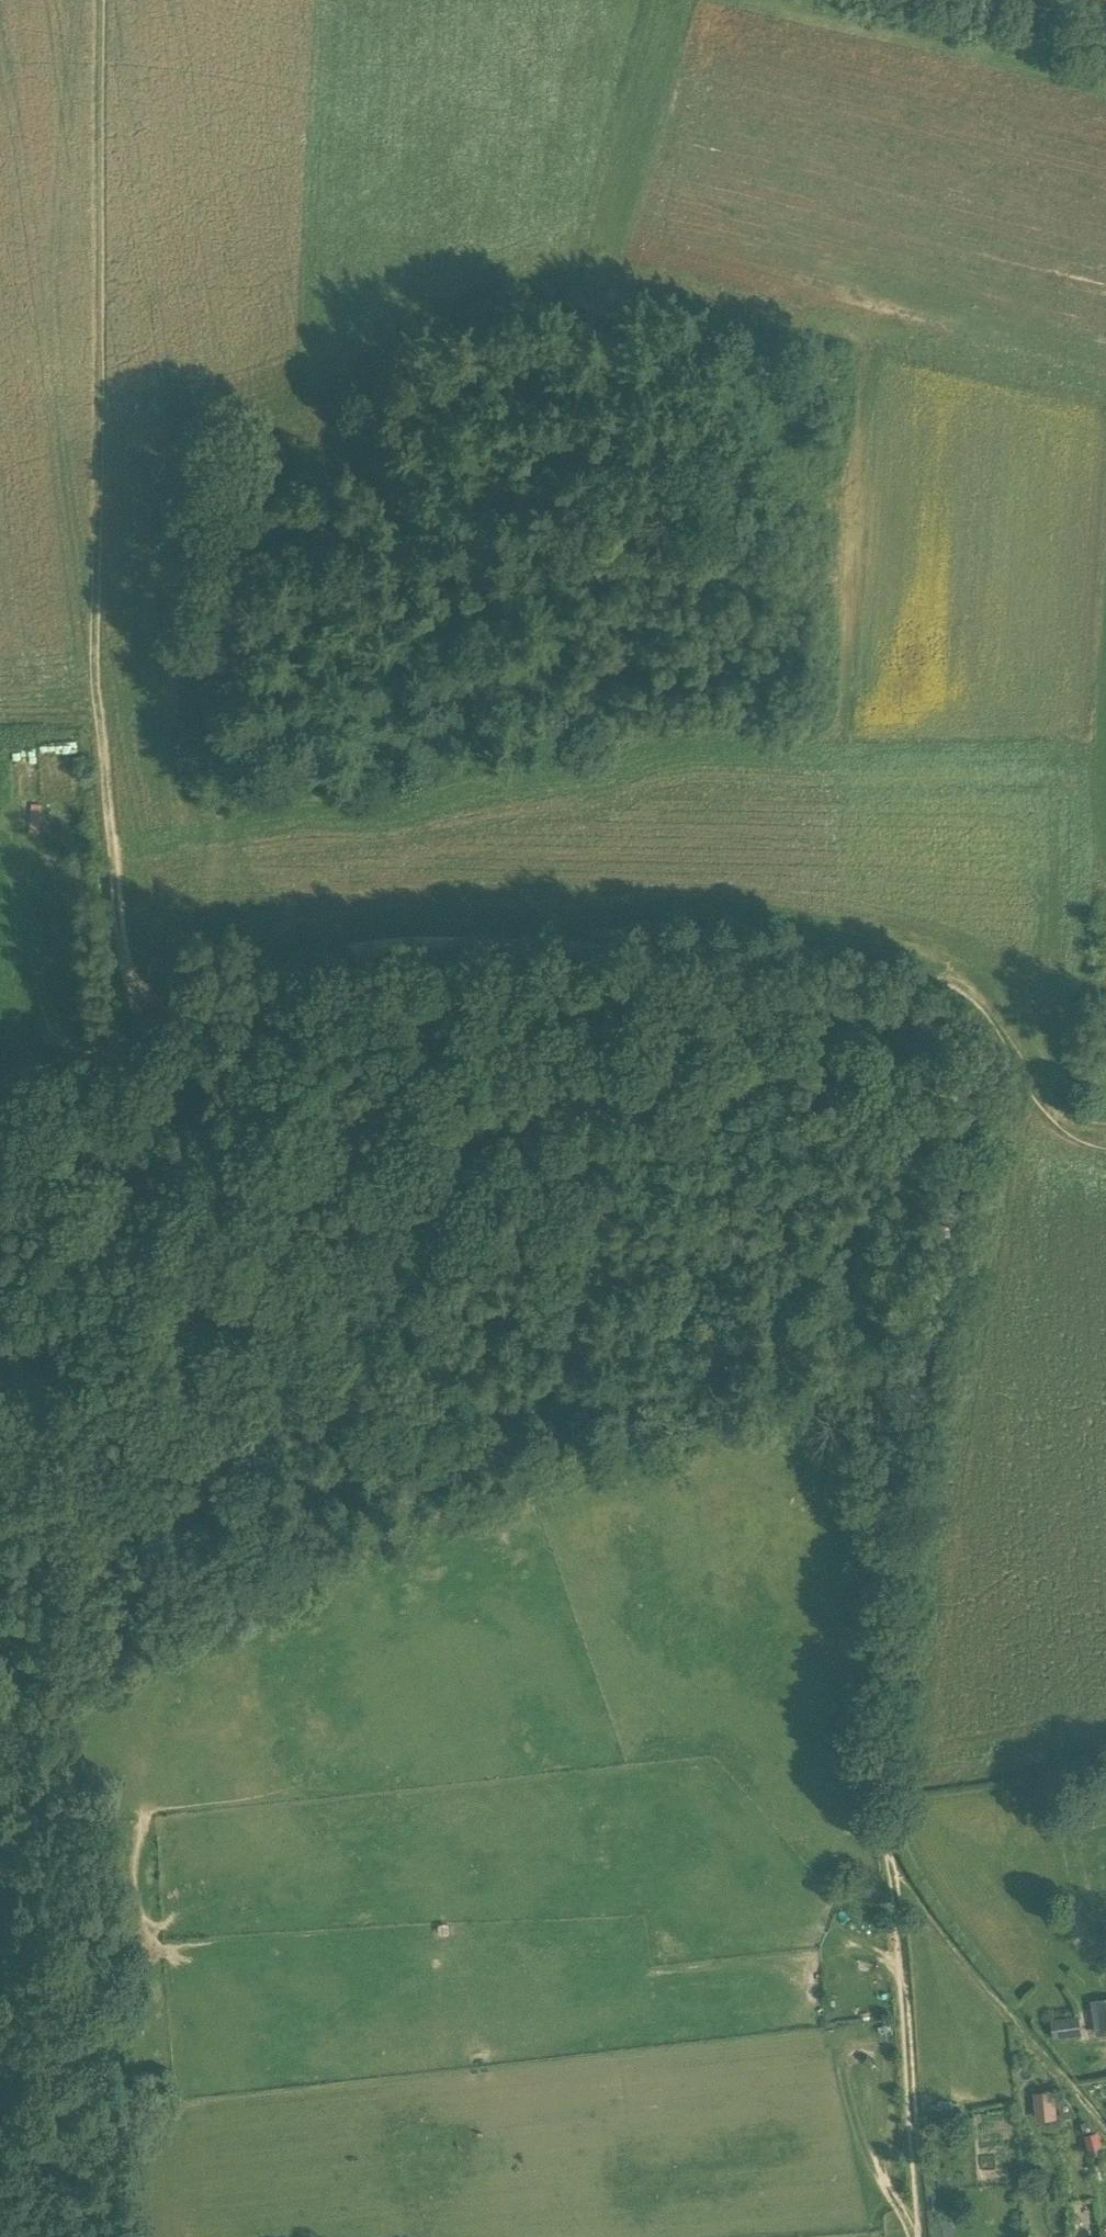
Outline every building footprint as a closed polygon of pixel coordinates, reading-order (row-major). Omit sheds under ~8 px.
[(1092,2010),(1096,2034),(1105,2033),(1105,2009),(1092,2010)] [(1054,2037),(1077,2033),(1075,2017),(1051,2021),(1054,2037)] [(1037,2090),(1040,2118),(1056,2117),(1053,2089),(1037,2090)] [(1064,2096),(1058,2097),(1062,2118),(1072,2116),(1075,2111),(1064,2096)] [(1089,2121),(1081,2123),(1087,2149),(1102,2145),(1099,2132),(1089,2121)] [(934,2236),(944,2236),(942,2220),(940,2220),(939,2216),(932,2216),(934,2236)]
